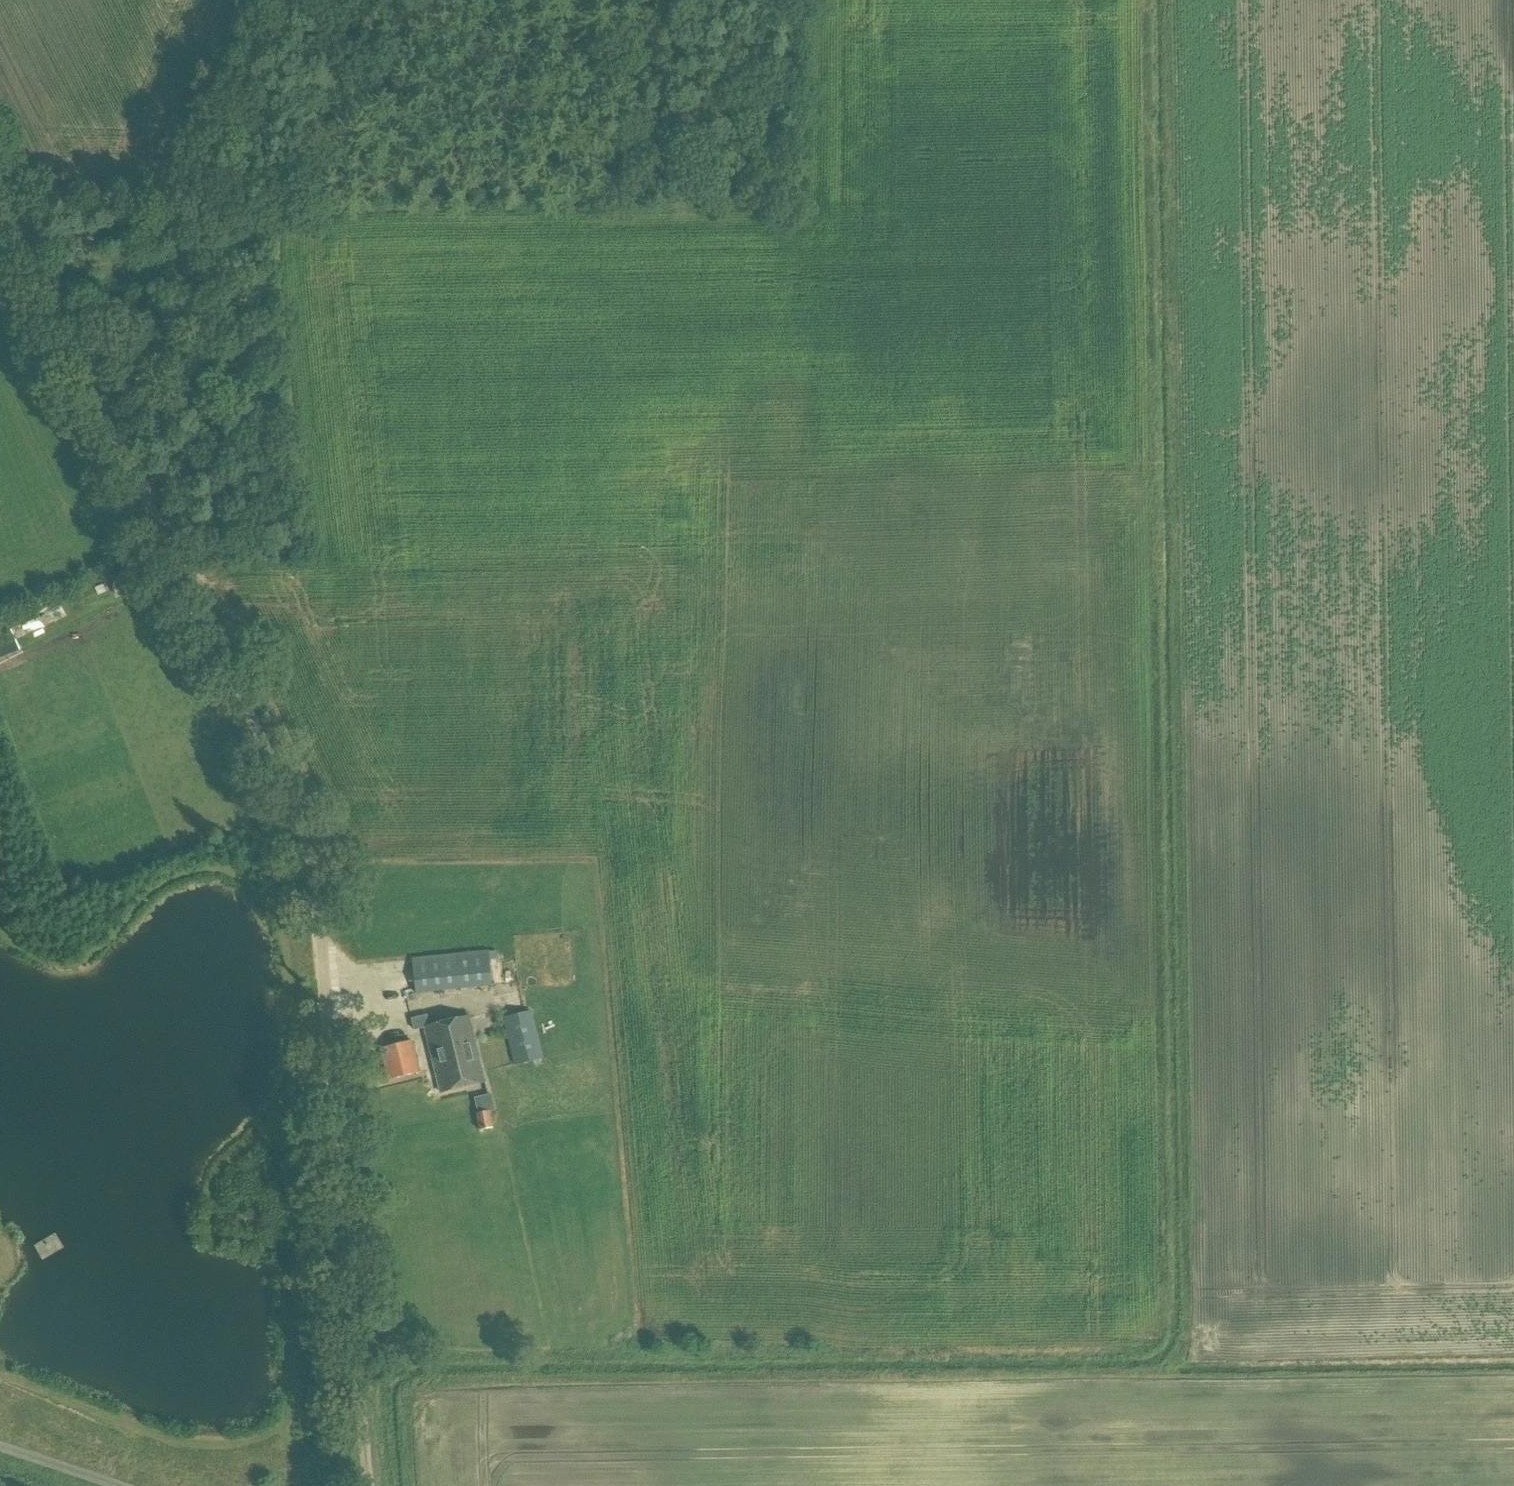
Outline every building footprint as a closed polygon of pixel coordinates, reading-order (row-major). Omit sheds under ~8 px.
[(119,577),(124,587),(145,578),(140,567),(119,577)] [(0,635),(0,659),(13,652),(2,634),(0,635)] [(416,993),(493,985),(489,952),(412,960),(416,993)] [(504,1018),(516,1065),(543,1058),(532,1012),(504,1018)] [(425,1028),(441,1093),(485,1083),(469,1017),(425,1028)] [(381,1049),(389,1080),(420,1072),(412,1041),(381,1049)] [(490,1112),(495,1111),(492,1097),(476,1100),(478,1114),(476,1114),(479,1131),(493,1128),(490,1112)]
